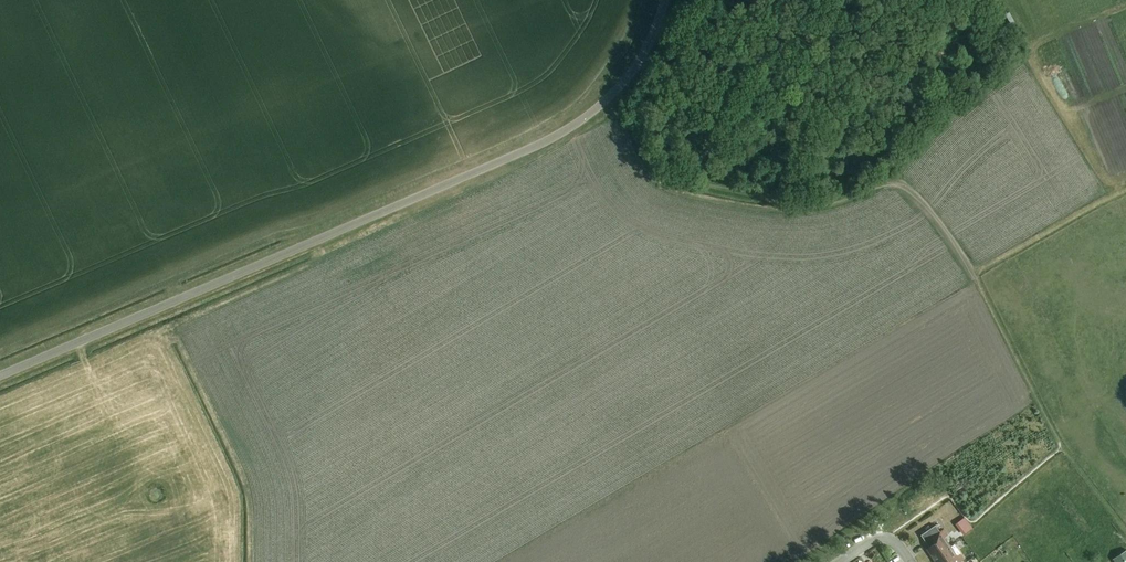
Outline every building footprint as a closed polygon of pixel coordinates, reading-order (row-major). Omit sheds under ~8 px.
[(964,518),(957,523),(961,528),(968,523),(964,518)] [(933,558),(950,547),(944,538),(947,535),(943,529),(939,532),(935,526),(921,536),(929,547),(926,549),(933,558)] [(964,560),(960,553),(956,556),(950,547),(933,558),(935,561),(960,561),(964,560)] [(1113,559),(1115,561),(1125,561),(1125,550),(1113,559)]
